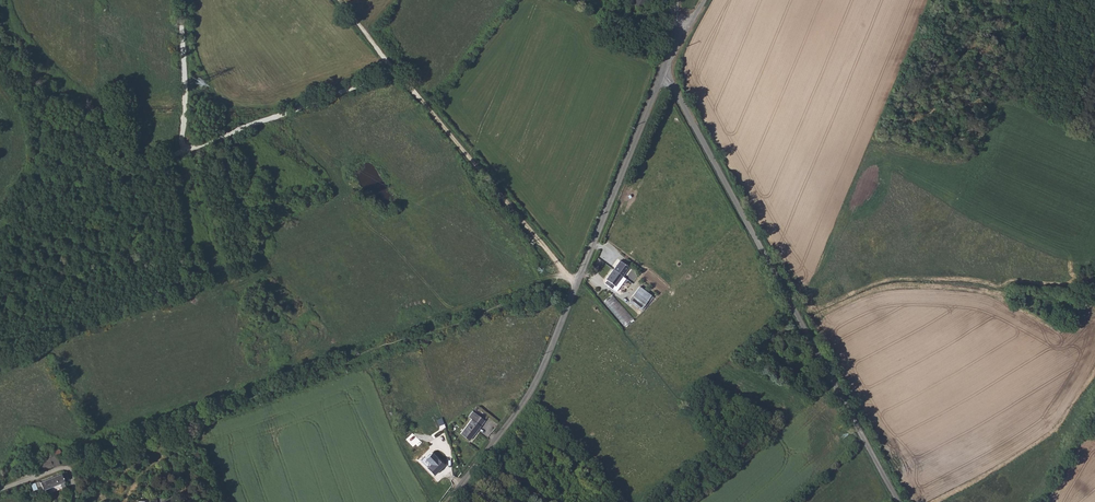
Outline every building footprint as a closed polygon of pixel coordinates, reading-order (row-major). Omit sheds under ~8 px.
[(628,3),(644,10),(649,0),(630,0),(628,3)] [(612,269),(622,276),(629,266),(618,260),(612,269)] [(632,268),(629,266),(622,276),(616,286),(619,288),(632,268)] [(616,286),(622,276),(612,269),(606,279),(607,281),(605,284),(613,289),(615,285),(616,286)] [(650,297),(639,288),(629,301),(639,310),(650,297)] [(611,306),(617,301),(613,295),(605,302),(610,308),(612,307),(611,306)] [(467,444),(483,424),(474,418),(459,438),(467,444)] [(36,457),(41,471),(52,467),(49,458),(48,458),(46,454),(36,457)] [(427,469),(435,475),(444,464),(436,458),(430,454),(425,461),(430,465),(427,469)] [(54,476),(57,485),(69,481),(69,479),(66,471),(54,476)] [(54,476),(32,483),(34,488),(39,486),(41,491),(57,485),(54,476)]
